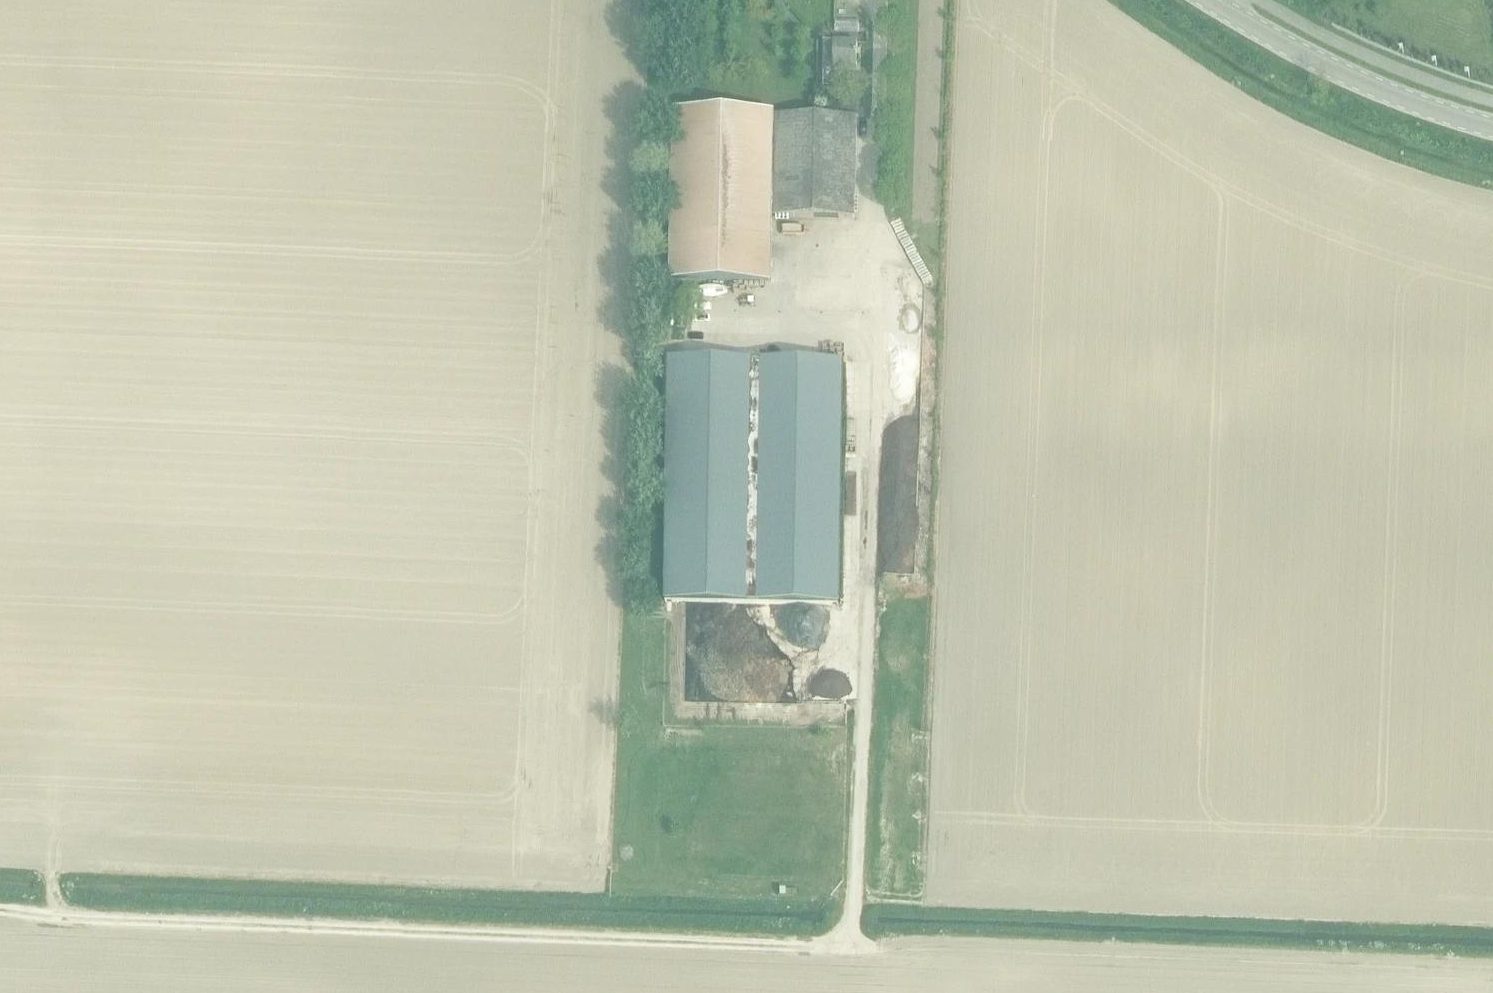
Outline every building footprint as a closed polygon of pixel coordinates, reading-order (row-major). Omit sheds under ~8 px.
[(823,70),(857,71),(857,42),(824,41),(823,70)] [(674,115),(675,279),(778,278),(778,215),(858,214),(857,113),(674,115)] [(839,574),(843,362),(688,359),(669,359),(665,602),(839,604),(839,574)]
